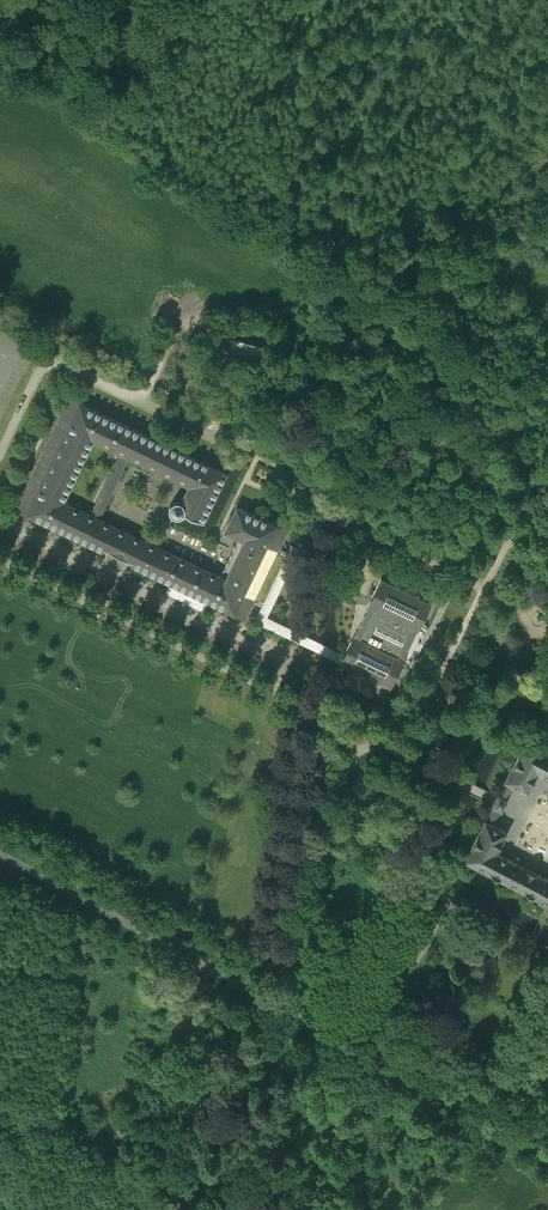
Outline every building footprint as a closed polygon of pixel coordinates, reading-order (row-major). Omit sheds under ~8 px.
[(227,360),(264,371),(270,350),(233,339),(227,360)] [(182,514),(183,513),(186,515),(203,523),(204,522),(203,521),(226,473),(69,398),(16,510),(102,552),(104,549),(111,552),(120,535),(118,534),(61,507),(64,501),(92,441),(95,436),(191,482),(188,487),(181,503),(177,501),(173,501),(169,504),(168,510),(169,514),(173,516),(178,516),(182,514)] [(95,436),(92,441),(119,454),(128,458),(188,487),(191,482),(95,436)] [(119,454),(90,514),(100,518),(128,458),(119,454)] [(90,514),(64,501),(61,507),(118,534),(120,535),(122,529),(100,518),(90,514)] [(131,565),(245,620),(253,602),(261,606),(262,607),(263,606),(262,605),(265,599),(266,599),(267,598),(266,598),(269,591),(270,592),(270,590),(273,584),(274,583),(273,583),(276,576),(277,577),(278,575),(277,575),(280,569),(281,568),(281,567),(284,561),(285,560),(284,560),(287,554),(288,554),(288,553),(287,552),(279,549),(287,531),(237,507),(227,527),(246,536),(243,542),(225,578),(223,584),(134,542),(135,542),(133,541),(125,559),(132,563),(131,565)] [(224,533),(237,539),(243,542),(246,536),(227,527),(224,533)] [(136,536),(122,529),(120,535),(133,541),(136,536)] [(120,535),(111,552),(125,559),(133,541),(120,535)] [(220,576),(136,536),(133,541),(135,542),(134,542),(223,584),(225,578),(220,576)] [(237,539),(220,576),(225,578),(243,542),(237,539)] [(291,544),(287,552),(288,553),(288,554),(287,554),(284,560),(285,560),(284,561),(281,567),(281,568),(280,569),(277,575),(278,575),(277,577),(276,576),(273,583),(274,583),(273,584),(270,590),(270,592),(269,591),(266,598),(267,598),(266,599),(265,599),(262,605),(263,606),(262,607),(261,606),(254,621),(263,625),(267,617),(299,548),(291,544)] [(104,549),(102,552),(131,565),(132,563),(125,559),(111,552),(104,549)] [(380,578),(371,598),(353,636),(340,662),(350,667),(342,683),(383,702),(400,666),(420,623),(430,602),(380,578)] [(351,636),(353,636),(371,598),(359,596),(351,636)] [(267,617),(263,625),(339,662),(343,653),(267,617)] [(427,626),(420,623),(400,666),(407,669),(411,659),(414,660),(425,638),(423,636),(427,626)] [(505,780),(514,785),(526,792),(537,771),(547,777),(547,754),(525,742),(505,780)] [(505,780),(496,797),(505,801),(514,785),(505,780)] [(496,797),(493,804),(501,809),(505,801),(496,797)] [(493,804),(484,821),(493,825),(501,809),(493,804)] [(493,825),(484,821),(464,859),(547,903),(547,879),(495,852),(505,831),(493,825)]
